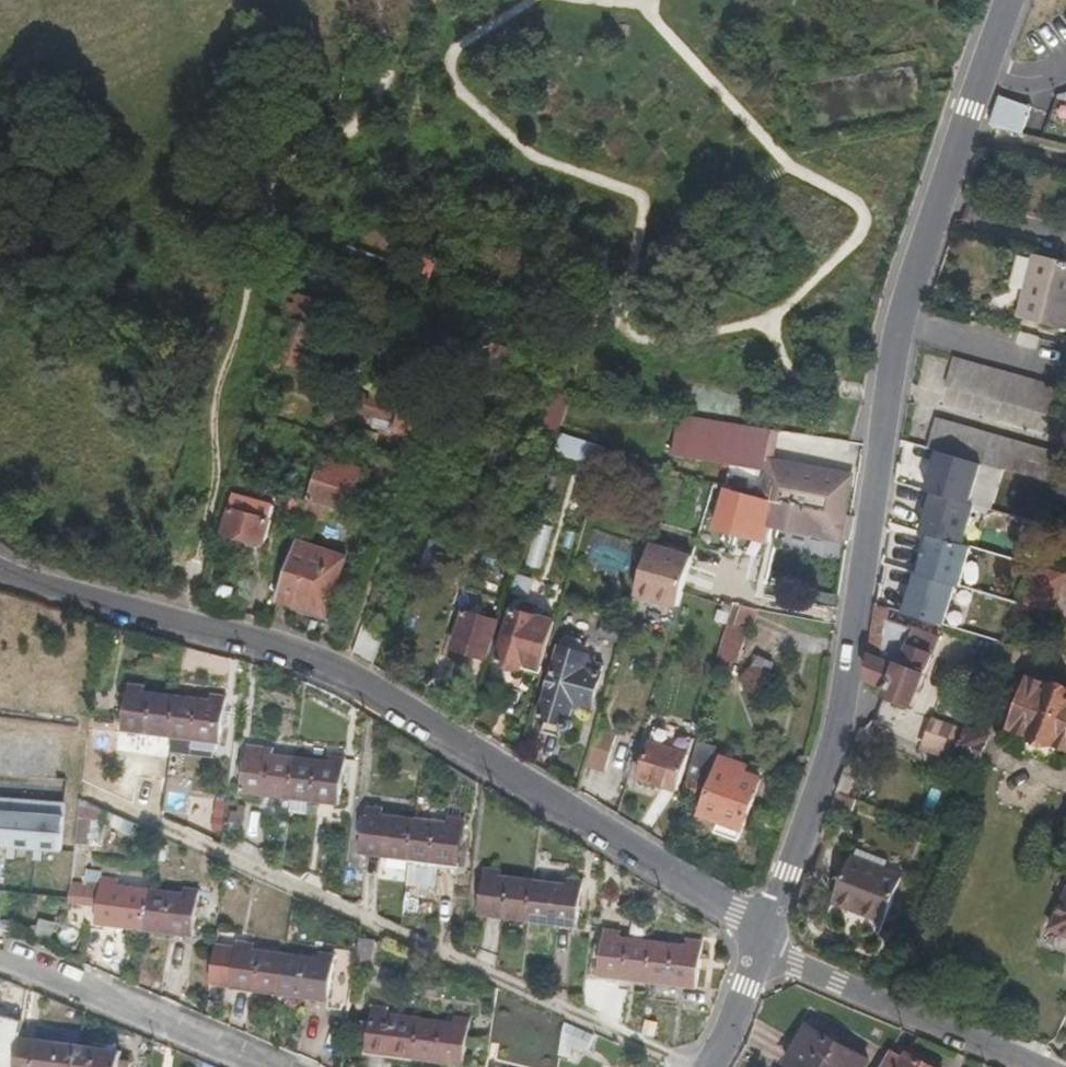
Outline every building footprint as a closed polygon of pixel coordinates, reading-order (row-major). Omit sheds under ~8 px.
[(999,98),(990,127),(1023,135),(1031,109),(999,98)] [(427,291),(442,244),(426,239),(411,286),(427,291)] [(1031,253),(1015,319),(1065,331),(1065,261),(1031,253)] [(292,273),(278,326),(289,329),(313,336),(315,328),(336,334),(343,305),(327,301),(335,281),(292,273)] [(365,331),(372,314),(347,307),(346,329),(365,331)] [(414,343),(437,349),(441,333),(418,327),(418,329),(402,325),(398,342),(413,345),(414,343)] [(280,366),(289,329),(278,326),(268,362),(280,366)] [(313,336),(302,370),(322,377),(336,334),(315,328),(313,336)] [(302,370),(313,336),(289,329),(280,366),(282,366),(301,372),(302,370)] [(486,329),(482,342),(514,351),(518,338),(486,329)] [(503,388),(514,351),(482,342),(471,378),(503,388)] [(956,356),(948,385),(1065,418),(1065,388),(956,356)] [(318,432),(344,441),(353,414),(348,412),(349,407),(354,393),(341,388),(336,406),(330,404),(334,390),(320,386),(316,401),(327,405),(318,432)] [(560,433),(569,397),(551,392),(541,428),(560,433)] [(412,438),(421,409),(402,403),(401,407),(354,393),(349,407),(374,415),(371,425),(412,438)] [(765,473),(771,430),(682,415),(681,415),(674,456),(678,457),(765,473)] [(1053,486),(1063,456),(938,419),(930,449),(940,451),(985,465),(1053,486)] [(776,465),(781,432),(771,430),(765,473),(769,474),(770,464),(776,465)] [(608,451),(561,435),(556,452),(603,467),(608,451)] [(985,465),(940,451),(929,491),(974,504),(985,465)] [(346,512),(360,470),(323,459),(310,501),(328,507),(346,512)] [(248,482),(252,467),(241,464),(237,478),(247,481),(248,482)] [(849,517),(854,480),(776,465),(770,464),(769,474),(763,502),(779,506),(775,527),(781,528),(823,536),(826,536),(827,535),(852,540),(855,518),(853,518),(849,517)] [(247,481),(237,478),(232,499),(241,502),(247,481)] [(654,480),(647,505),(660,509),(667,484),(654,480)] [(974,504),(929,491),(925,507),(931,509),(925,532),(932,534),(966,544),(977,505),(974,504)] [(771,543),(775,527),(779,506),(763,502),(759,500),(728,492),(718,529),(771,543)] [(305,515),(310,501),(293,496),(288,509),(305,515)] [(323,521),(328,507),(310,501),(305,515),(323,521)] [(235,502),(225,533),(263,545),(271,521),(254,516),(256,507),(246,503),(245,506),(235,502)] [(966,544),(932,534),(921,573),(935,577),(963,585),(974,546),(966,544)] [(685,594),(696,554),(654,542),(640,591),(682,603),(685,594)] [(328,612),(345,558),(297,543),(277,604),(296,609),(299,602),(328,612)] [(429,552),(422,572),(436,577),(443,556),(429,552)] [(526,597),(532,576),(520,573),(514,594),(526,597)] [(963,585),(935,577),(925,617),(964,627),(974,588),(963,585)] [(735,603),(733,608),(715,673),(728,677),(733,660),(739,662),(749,629),(752,630),(758,608),(749,607),(735,603)] [(919,704),(943,635),(920,628),(893,619),(894,609),(878,604),(868,676),(892,685),(889,693),(919,704)] [(539,674),(553,624),(545,622),(547,616),(536,613),(537,611),(521,606),(519,613),(516,612),(502,662),(539,674)] [(487,658),(498,622),(467,613),(456,648),(461,650),(487,658)] [(618,643),(623,628),(607,623),(602,638),(618,643)] [(563,643),(561,650),(582,656),(584,650),(583,637),(570,634),(563,643)] [(486,664),(487,658),(461,650),(459,656),(486,664)] [(570,725),(576,704),(592,708),(603,669),(596,667),(598,660),(582,656),(561,650),(542,720),(547,721),(543,733),(561,738),(563,730),(569,730),(570,729),(571,727),(570,725)] [(758,697),(772,670),(756,662),(742,689),(758,697)] [(1031,675),(1014,725),(1065,744),(1065,687),(1031,675)] [(171,742),(177,700),(144,696),(145,690),(128,688),(123,735),(171,742)] [(177,700),(171,742),(195,746),(195,751),(217,754),(225,702),(208,700),(208,704),(177,700)] [(957,756),(970,725),(937,711),(924,743),(957,756)] [(862,721),(859,744),(842,792),(850,796),(878,724),(862,721)] [(978,766),(991,733),(970,725),(957,756),(963,760),(978,766)] [(693,747),(696,739),(657,729),(642,785),(661,790),(662,786),(680,790),(685,774),(693,747)] [(608,771),(617,740),(598,734),(589,766),(608,771)] [(292,799),(297,760),(263,756),(264,749),(248,747),(242,792),(292,799)] [(684,796),(698,800),(704,779),(705,780),(714,754),(693,747),(685,774),(689,776),(684,796)] [(746,829),(762,778),(746,773),(749,764),(723,756),(704,815),(746,829)] [(328,764),(297,760),(292,799),(290,809),(305,811),(307,801),(340,806),(346,761),(329,759),(328,764)] [(850,796),(842,792),(836,807),(853,813),(858,799),(853,797),(850,796)] [(104,842),(108,825),(113,826),(111,835),(120,837),(122,827),(127,819),(110,811),(80,797),(75,842),(88,843),(97,846),(99,842),(104,842)] [(0,801),(0,813),(13,814),(13,802),(0,801)] [(58,847),(58,814),(49,814),(49,802),(13,802),(13,814),(0,813),(0,847),(58,847)] [(58,802),(49,802),(49,814),(58,814),(58,802)] [(411,859),(417,819),(384,815),(385,809),(366,806),(361,852),(411,859)] [(459,866),(465,821),(449,819),(448,824),(417,819),(411,859),(459,866)] [(163,859),(165,844),(154,843),(152,858),(163,859)] [(854,855),(837,898),(888,919),(906,876),(887,868),(891,856),(861,844),(856,855),(854,855)] [(146,896),(148,887),(115,883),(116,878),(100,876),(101,870),(84,868),(83,879),(71,877),(69,896),(95,901),(94,921),(141,928),(146,896)] [(531,922),(537,882),(503,878),(504,872),(488,870),(482,915),(531,922)] [(231,885),(235,879),(235,877),(227,873),(224,881),(231,885)] [(580,928),(585,883),(567,881),(567,886),(537,882),(531,922),(580,928)] [(189,936),(196,890),(181,888),(180,889),(179,892),(148,887),(146,896),(141,928),(189,936)] [(1054,928),(1065,933),(1065,900),(1054,928)] [(290,926),(300,927),(302,915),(292,913),(290,926)] [(650,984),(655,943),(622,939),(623,934),(607,932),(601,977),(650,984)] [(373,966),(376,939),(360,937),(356,964),(373,966)] [(279,993),(285,952),(253,947),(253,942),(236,940),(236,944),(212,941),(206,982),(279,993)] [(697,997),(704,945),(688,943),(687,947),(655,943),(650,984),(674,987),(673,994),(697,997)] [(327,1000),(332,953),(317,951),(316,956),(285,952),(279,993),(327,1000)] [(413,1059),(419,1018),(386,1014),(387,1007),(370,1005),(364,1052),(413,1059)] [(461,1066),(467,1019),(451,1017),(450,1022),(419,1018),(413,1059),(461,1066)] [(585,1049),(592,1034),(564,1021),(560,1054),(565,1056),(572,1043),(585,1049)] [(868,1063),(806,1031),(787,1066),(866,1066),(868,1063)] [(80,1047),(20,1039),(17,1066),(77,1066),(80,1047)] [(131,1066),(119,1064),(120,1052),(80,1047),(77,1066),(131,1066)] [(906,1060),(892,1052),(883,1066),(902,1066),(906,1060)] [(909,1053),(906,1060),(902,1066),(935,1066),(909,1053)]
